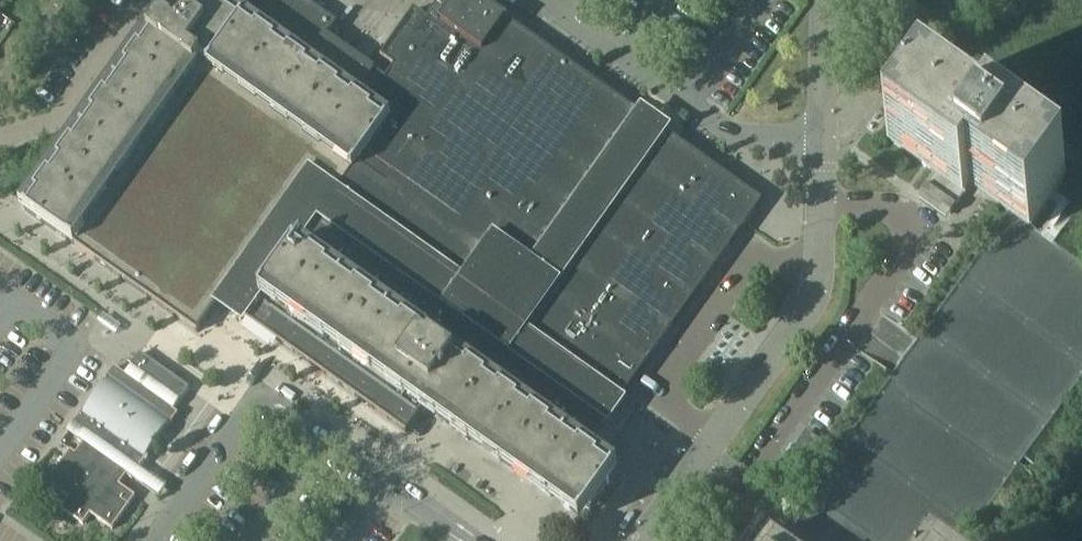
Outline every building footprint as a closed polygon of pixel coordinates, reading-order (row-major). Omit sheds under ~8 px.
[(25,210),(53,230),(68,241),(74,245),(76,246),(96,260),(145,295),(176,317),(198,332),(217,306),(222,299),(237,309),(247,316),(245,318),(407,433),(415,421),(425,407),(425,406),(552,497),(564,505),(569,509),(568,511),(567,512),(565,515),(575,522),(580,525),(616,475),(619,471),(598,456),(587,448),(614,410),(620,401),(652,357),(702,286),(743,228),(763,201),(699,156),(654,124),(624,103),(540,43),(479,0),(456,0),(446,15),(437,8),(429,20),(415,10),(382,56),(381,57),(395,67),(386,79),(367,65),(358,78),(319,50),(337,24),(338,24),(304,0),(174,0),(149,36),(152,38),(143,52),(139,49),(103,101),(85,126),(68,149),(45,182),(25,210)] [(1064,185),(988,131),(982,140),(921,98),(890,141),(936,174),(927,186),(922,193),(951,214),(956,207),(956,206),(963,197),(964,198),(971,188),(970,187),(972,185),(987,196),(1010,212),(1033,228),(1064,185)] [(181,400),(189,389),(140,354),(125,376),(114,368),(106,379),(108,380),(85,412),(83,411),(76,421),(75,422),(86,430),(79,440),(78,441),(84,445),(76,455),(71,451),(69,454),(48,483),(69,499),(62,509),(84,525),(90,516),(91,514),(113,529),(136,497),(120,486),(127,476),(132,479),(133,479),(132,478),(140,468),(148,457),(146,456),(169,424),(171,425),(179,414),(173,410),(181,400)] [(806,462),(821,442),(807,432),(793,453),(806,462)]
